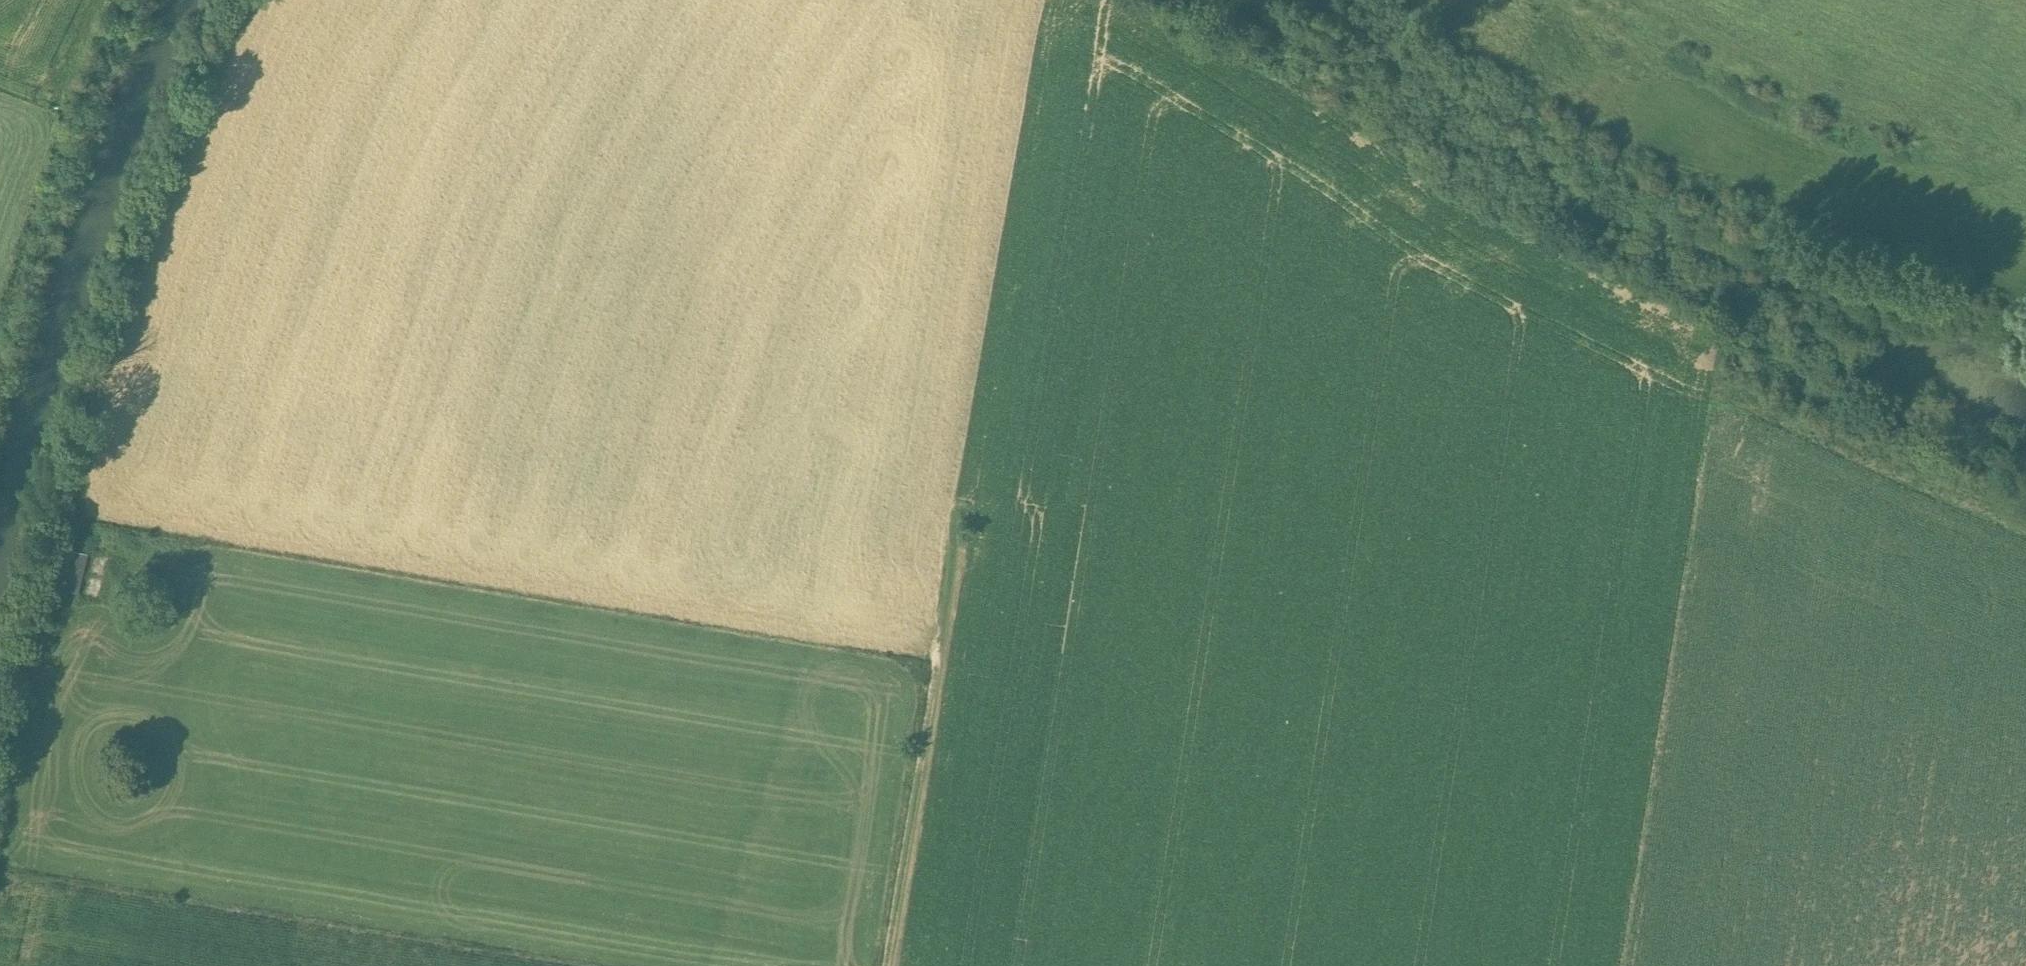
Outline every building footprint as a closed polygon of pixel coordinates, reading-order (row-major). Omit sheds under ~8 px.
[(90,552),(73,548),(63,587),(80,592),(90,552)]
